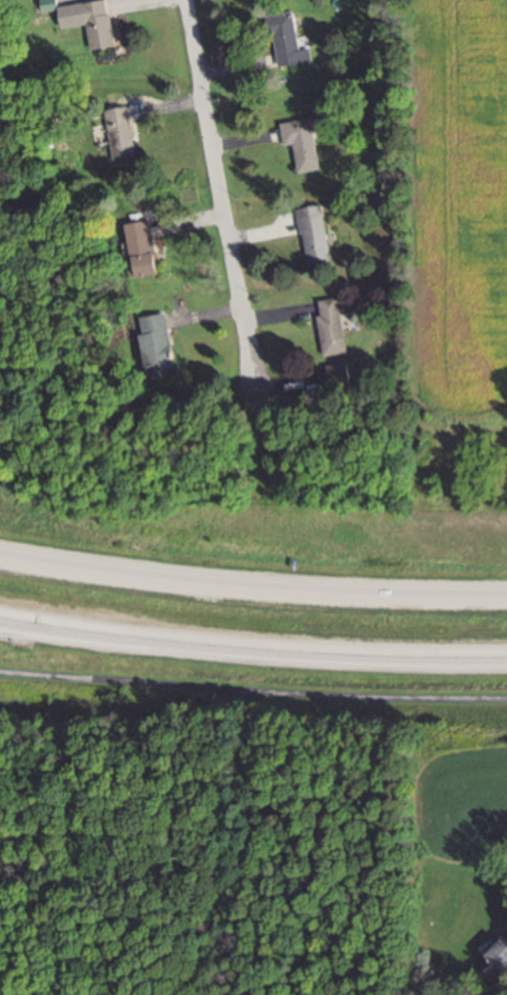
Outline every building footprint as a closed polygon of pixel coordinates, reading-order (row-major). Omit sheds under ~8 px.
[(91,50),(115,46),(107,0),(94,0),(83,2),(91,50)] [(267,13),(269,35),(274,34),(277,65),(311,62),(308,35),(299,36),(296,11),(267,13)] [(129,105),(107,110),(117,162),(139,158),(129,105)] [(311,117),(280,122),(284,144),(294,143),(298,170),(319,167),(311,117)] [(298,208),(307,263),(331,260),(322,204),(298,208)] [(139,277),(163,273),(154,219),(130,223),(139,277)] [(347,351),(339,297),(317,300),(325,354),(347,351)] [(170,313),(143,317),(152,380),(178,376),(170,313)] [(350,380),(348,362),(329,365),(331,382),(350,380)] [(373,382),(373,368),(362,368),(362,382),(373,382)] [(491,937),(480,949),(487,956),(481,964),(497,979),(506,968),(506,931),(497,942),(491,937)]
